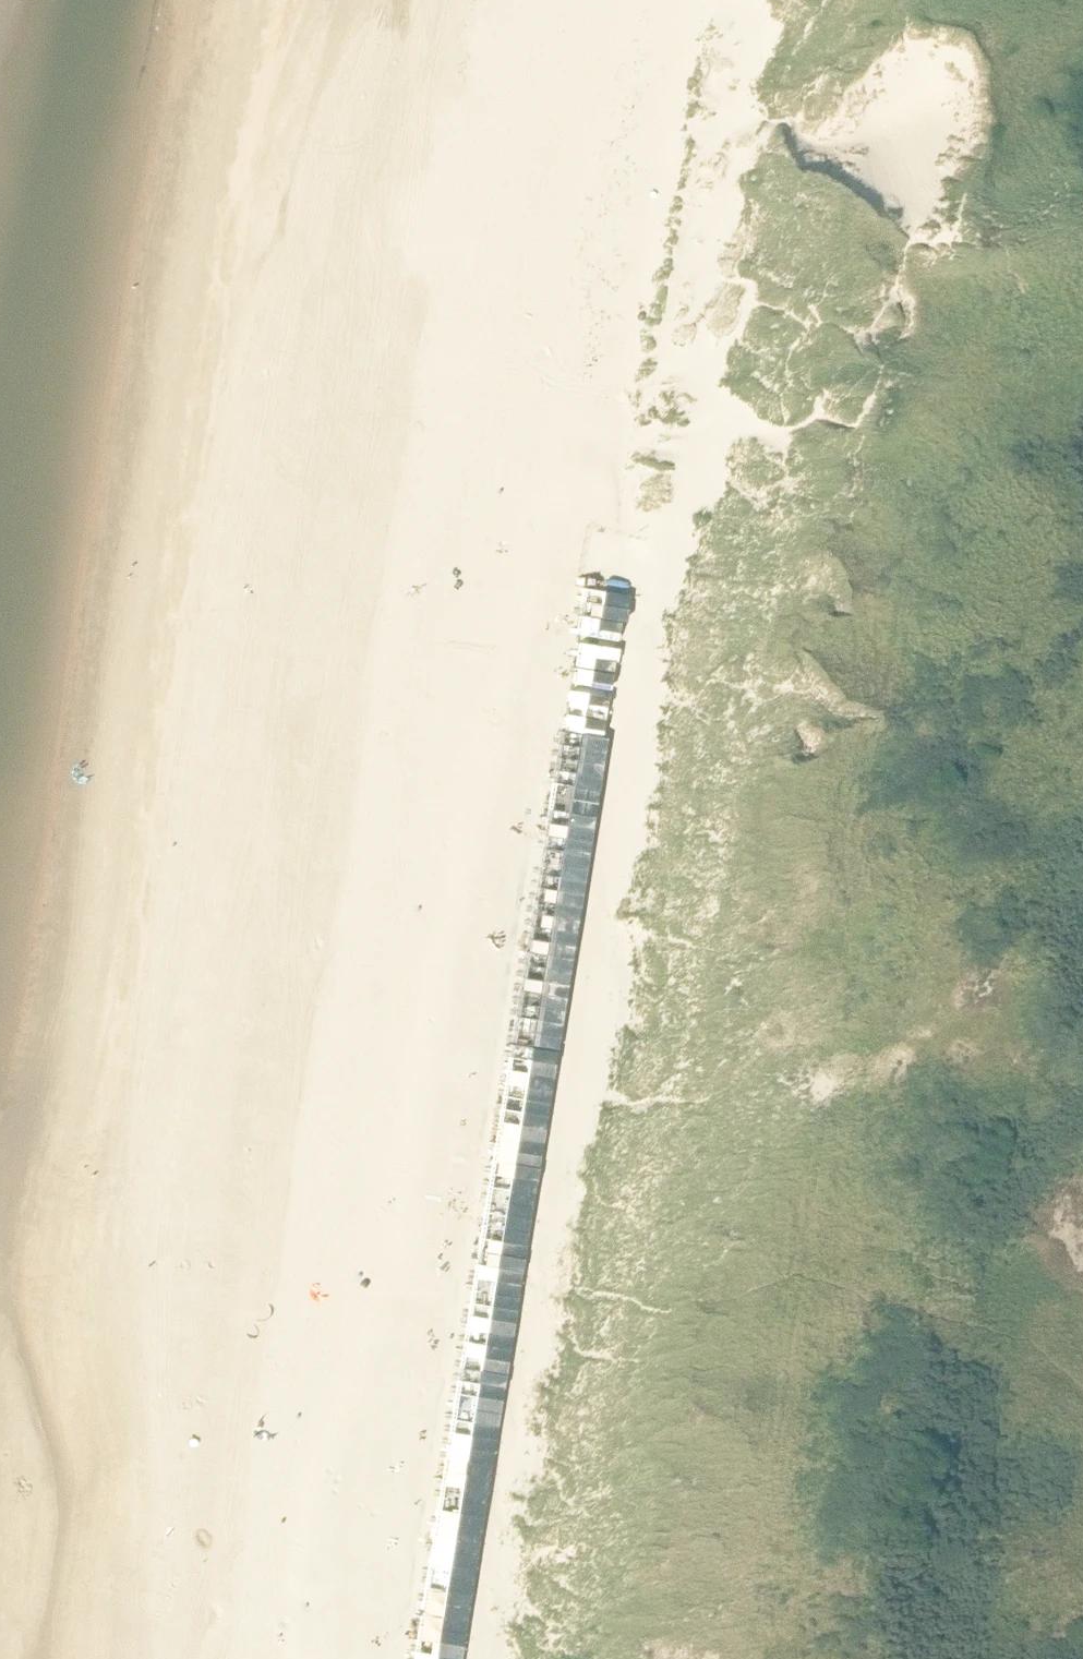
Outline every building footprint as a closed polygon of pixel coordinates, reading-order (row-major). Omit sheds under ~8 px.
[(609,742),(610,736),(612,723),(614,710),(658,717),(666,663),(580,649),(566,735),(609,742)]
